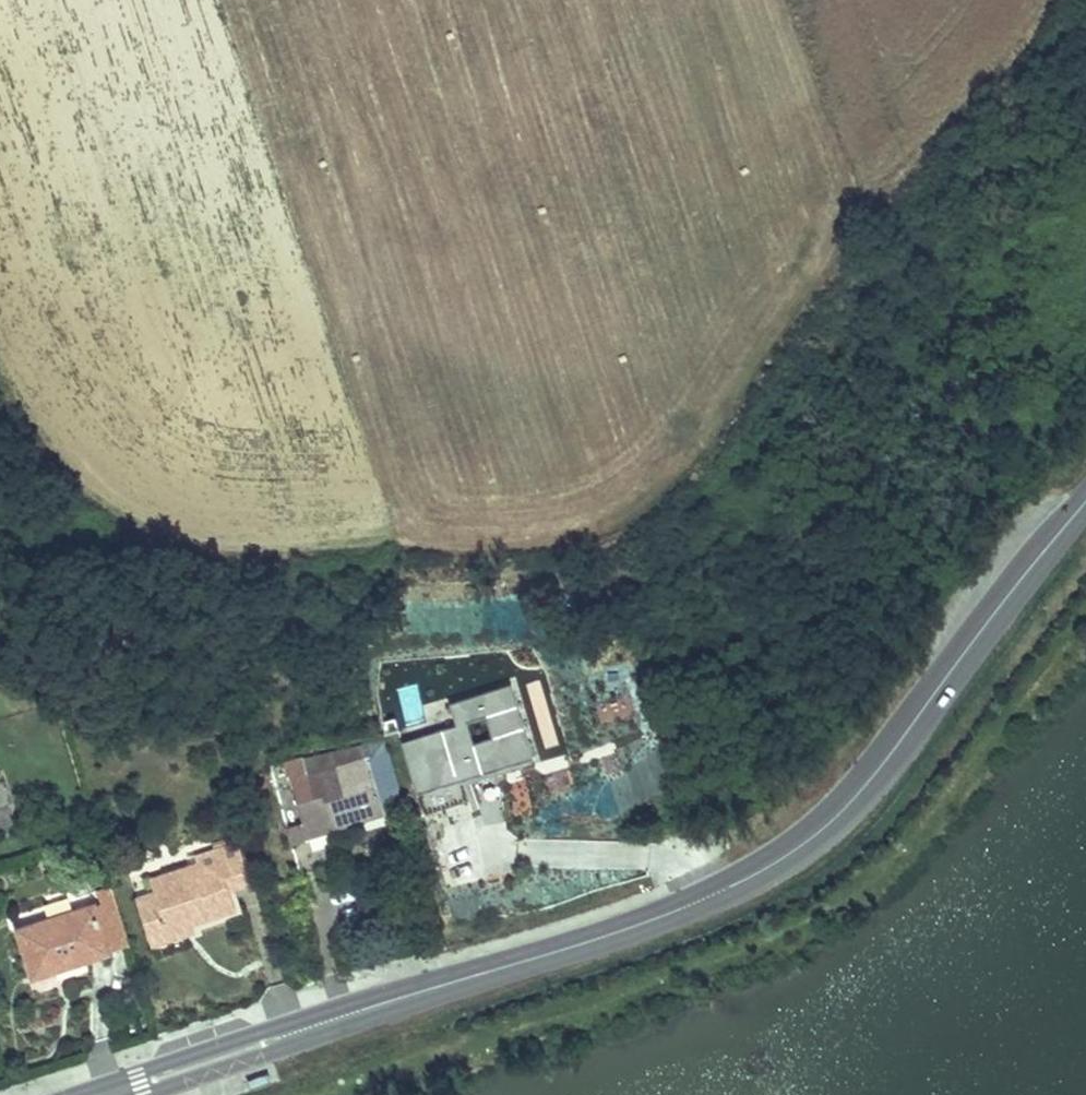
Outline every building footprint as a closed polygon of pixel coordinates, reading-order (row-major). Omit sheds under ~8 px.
[(464,797),(458,778),(473,774),(533,756),(512,686),(452,704),(458,726),(403,742),(418,790),(423,789),(429,808),(464,797)] [(394,717),(383,721),(388,734),(399,730),(394,717)] [(398,805),(375,735),(281,768),(297,814),(300,824),(286,829),(293,846),(329,833),(327,829),(398,805)] [(150,879),(154,890),(166,927),(169,936),(240,913),(232,894),(259,886),(244,850),(231,855),(227,846),(196,856),(200,863),(150,879)] [(166,927),(154,890),(136,896),(149,932),(166,927)] [(129,944),(113,898),(17,932),(34,976),(129,944)]
